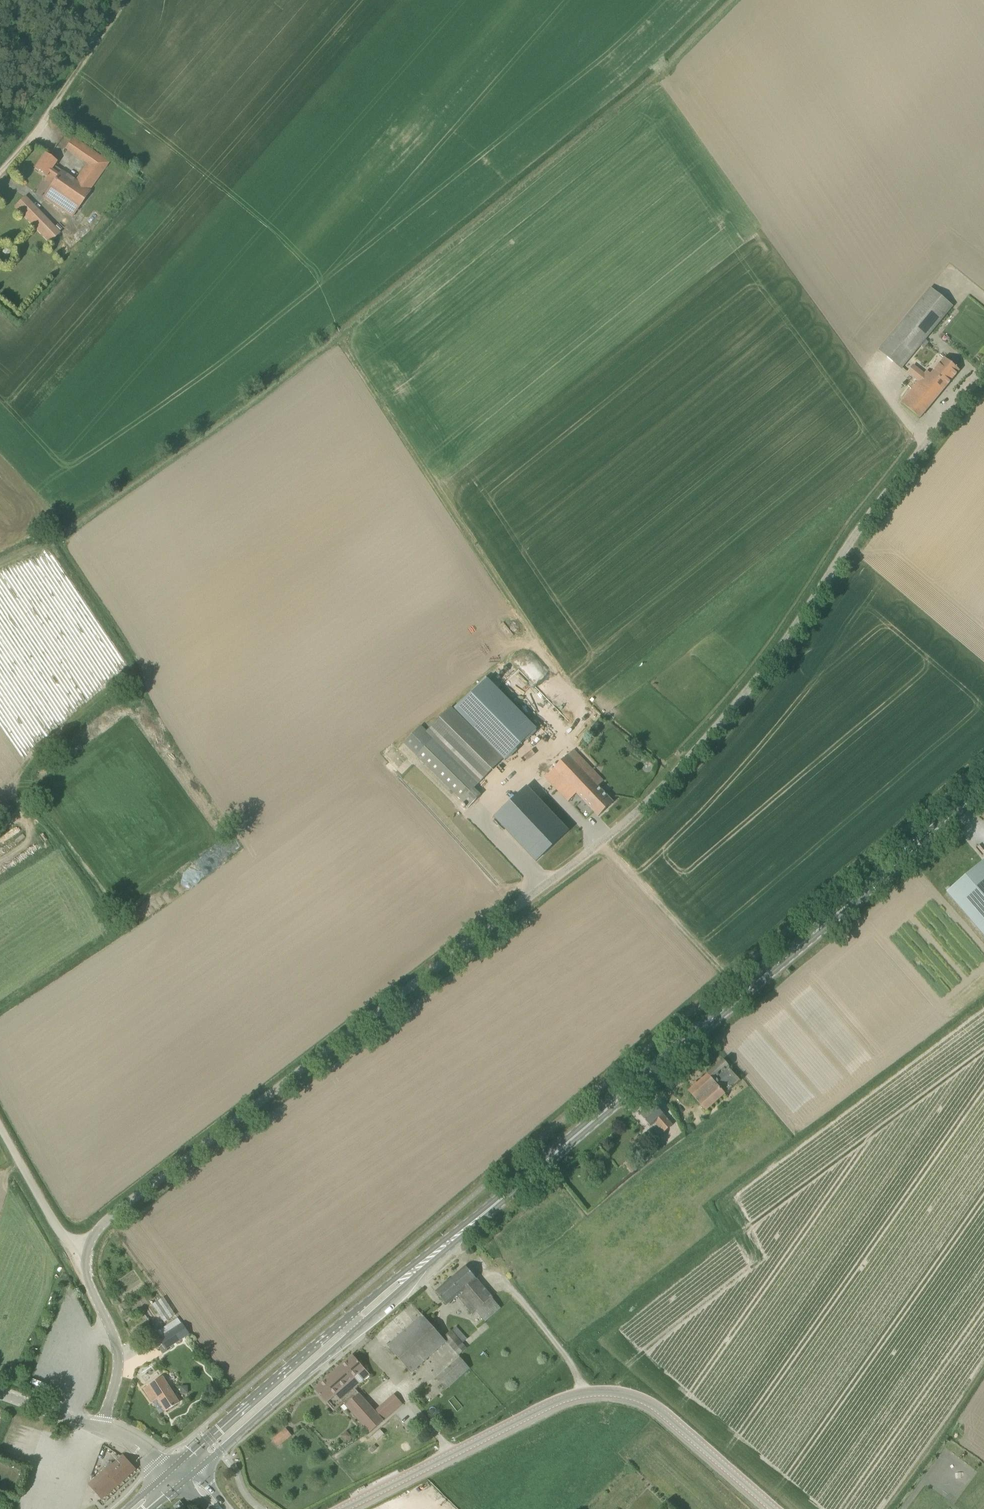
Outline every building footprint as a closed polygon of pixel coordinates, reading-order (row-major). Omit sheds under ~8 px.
[(53,166),(56,162),(45,154),(34,169),(48,178),(45,182),(51,186),(43,198),(71,217),(90,191),(89,190),(109,163),(73,138),(66,148),(88,163),(76,181),(61,172),(53,166)] [(49,243),(60,233),(25,196),(14,207),(49,243)] [(905,319),(888,339),(879,351),(901,369),(911,358),(927,338),(953,307),(931,289),(905,319)] [(944,358),(938,365),(931,374),(927,371),(901,403),(919,418),(959,370),(944,358)] [(488,679),(456,710),(505,761),(537,729),(488,679)] [(503,760),(455,711),(451,707),(429,729),(434,735),(432,738),(478,784),(503,760)] [(478,784),(432,738),(420,726),(403,743),(461,801),(478,784)] [(570,756),(555,770),(598,817),(613,802),(578,765),(570,756)] [(569,831),(534,794),(501,824),(536,862),(569,831)] [(983,860),(948,891),(983,933),(983,861),(983,860)] [(706,1110),(740,1080),(723,1061),(708,1075),(707,1074),(689,1091),(706,1110)] [(664,1132),(673,1124),(654,1102),(640,1114),(651,1126),(655,1122),(664,1132)] [(647,1147),(638,1155),(643,1161),(652,1153),(647,1147)] [(472,1314),(492,1297),(466,1266),(436,1291),(447,1304),(457,1295),(472,1314)] [(165,1320),(176,1314),(165,1296),(154,1303),(165,1320)] [(153,1311),(148,1314),(155,1327),(161,1323),(153,1311)] [(411,1373),(446,1341),(423,1315),(388,1346),(411,1373)] [(138,1336),(153,1328),(149,1321),(134,1329),(138,1336)] [(182,1323),(160,1338),(167,1348),(189,1333),(182,1323)] [(464,1361),(472,1354),(451,1330),(443,1337),(464,1361)] [(370,1375),(353,1355),(315,1389),(327,1402),(336,1393),(346,1405),(359,1393),(354,1388),(370,1375)] [(446,1389),(470,1368),(460,1357),(436,1378),(446,1389)] [(163,1376),(144,1389),(152,1402),(158,1398),(165,1411),(180,1402),(170,1386),(163,1376)] [(375,1411),(359,1393),(346,1405),(371,1432),(381,1423),(384,1421),(375,1411)] [(384,1421),(403,1404),(394,1394),(375,1411),(384,1421)] [(279,1446),(291,1436),(285,1429),(273,1439),(279,1446)] [(136,1468),(135,1468),(126,1458),(125,1459),(122,1456),(113,1464),(112,1463),(89,1483),(93,1488),(102,1499),(136,1468)]
